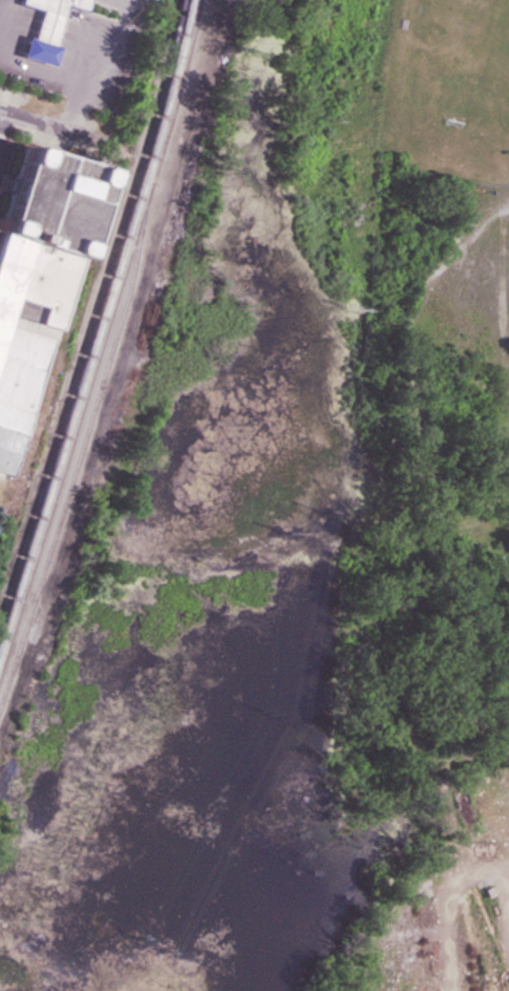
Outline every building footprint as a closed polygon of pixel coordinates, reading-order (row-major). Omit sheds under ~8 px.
[(15,3),(35,9),(27,38),(20,36),(14,56),(45,65),(62,6),(82,11),(85,0),(16,0),(15,3)] [(0,144),(0,476),(5,477),(43,330),(57,334),(99,170),(0,144)]
